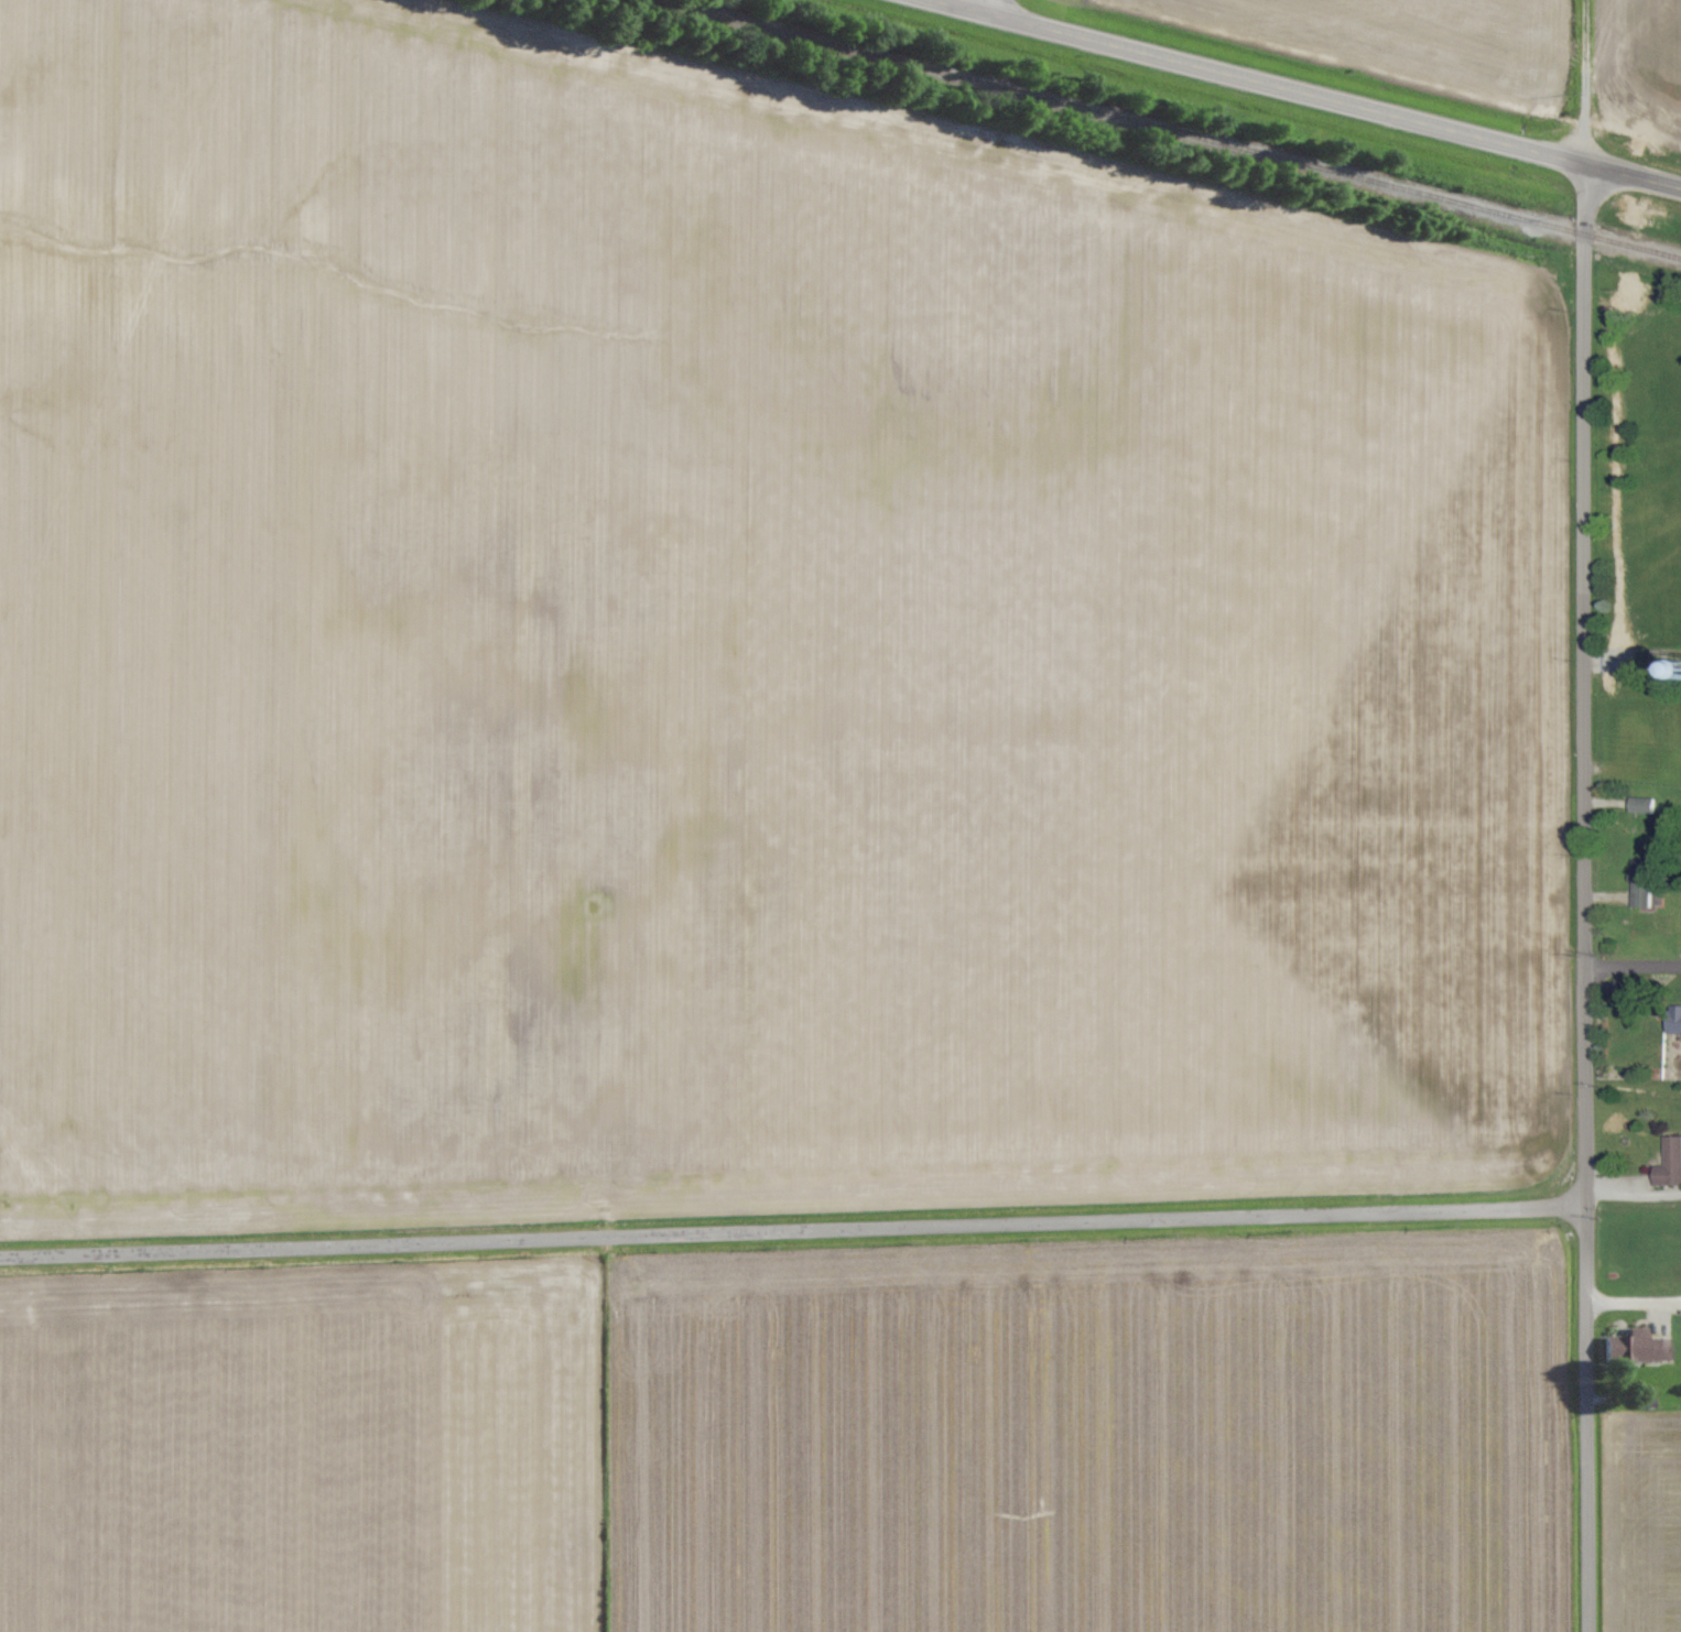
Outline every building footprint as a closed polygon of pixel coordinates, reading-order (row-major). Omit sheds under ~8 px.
[(1649,813),(1649,798),(1625,798),(1625,813),(1649,813)] [(1646,908),(1646,860),(1626,860),(1626,908),(1646,908)] [(1661,1010),(1660,1033),(1680,1035),(1680,1011),(1661,1010)] [(1659,1166),(1648,1166),(1648,1186),(1679,1186),(1679,1136),(1659,1136),(1659,1166)] [(1620,1334),(1596,1334),(1596,1360),(1662,1359),(1662,1336),(1640,1336),(1640,1325),(1620,1325),(1620,1334)]
